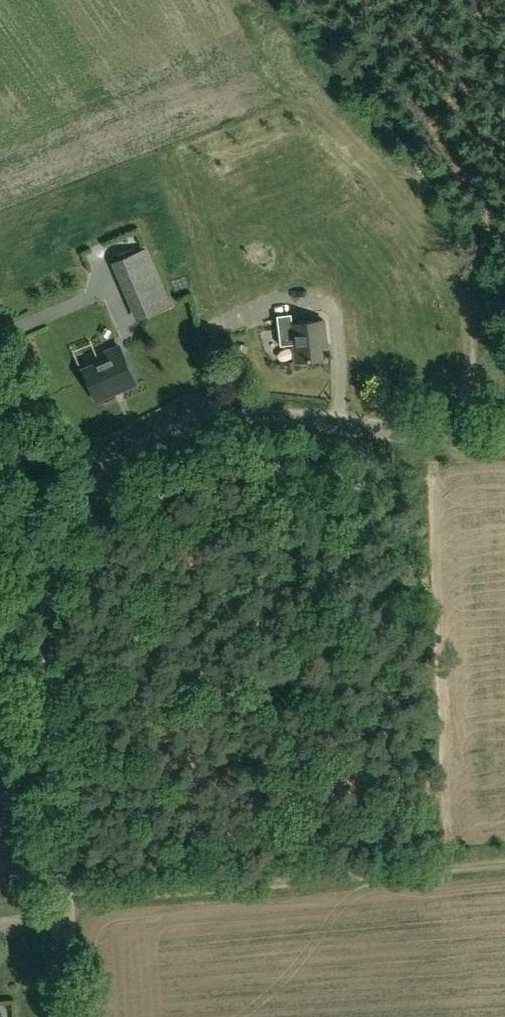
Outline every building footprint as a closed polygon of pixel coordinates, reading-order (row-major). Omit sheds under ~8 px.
[(144,250),(117,262),(141,318),(168,306),(144,250)] [(327,345),(324,320),(292,323),(291,314),(277,316),(280,346),(294,344),(296,361),(322,358),(321,346),(327,345)] [(106,351),(109,358),(83,369),(95,396),(119,386),(121,389),(135,383),(119,345),(106,351)] [(43,359),(49,370),(61,364),(55,353),(43,359)]
